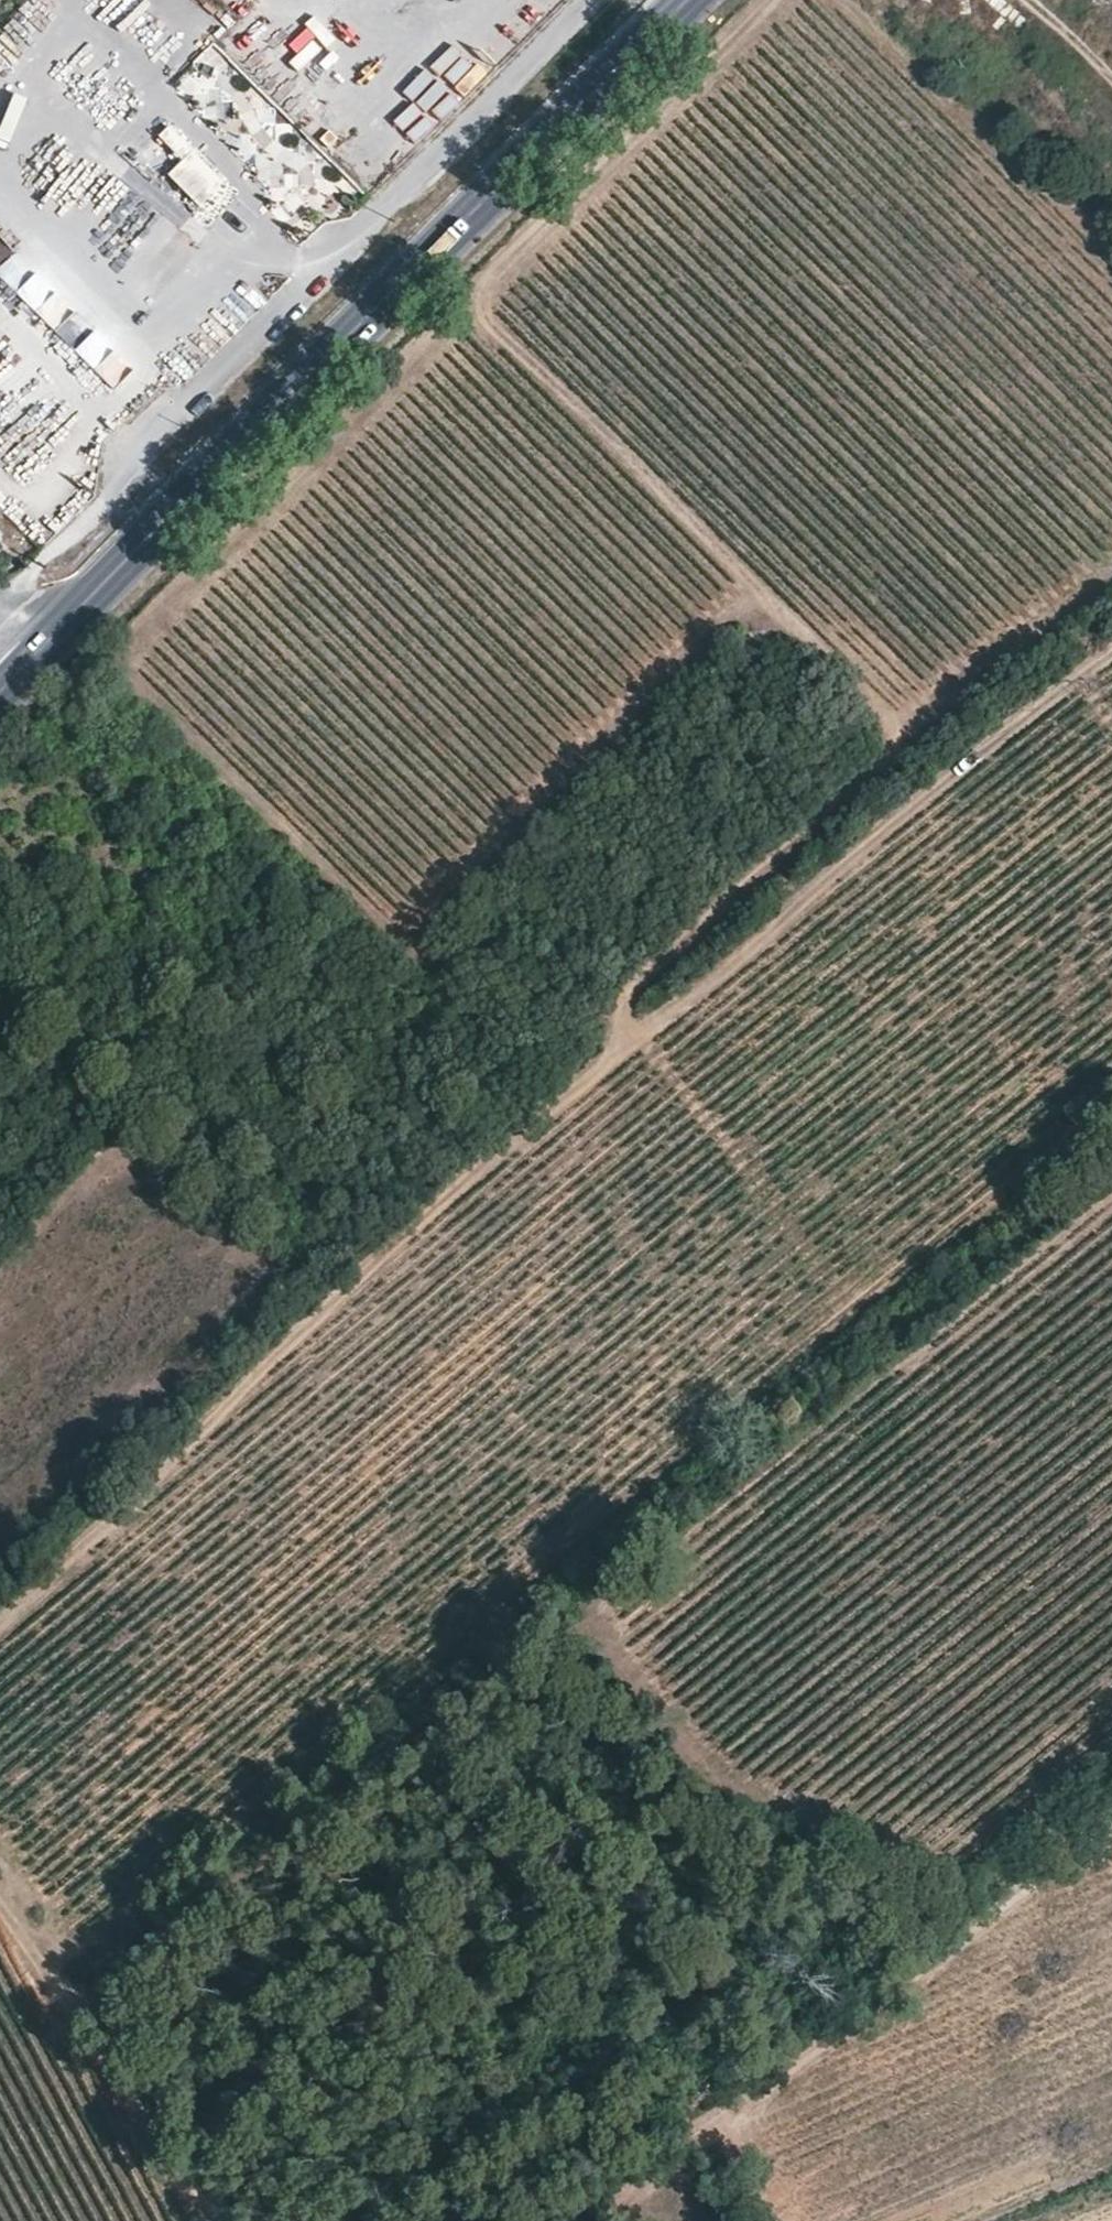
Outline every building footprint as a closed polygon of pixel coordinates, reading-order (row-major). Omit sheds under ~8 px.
[(459,55),(481,78),(492,67),(470,44),(459,55)] [(298,115),(321,140),(363,101),(341,77),(327,90),(327,89),(298,115)] [(415,146),(438,124),(400,85),(377,106),(415,146)] [(181,157),(163,175),(198,210),(226,182),(168,124),(158,134),(181,157)] [(79,308),(61,335),(77,345),(95,318),(79,308)] [(116,383),(130,366),(113,352),(99,368),(116,383)]
